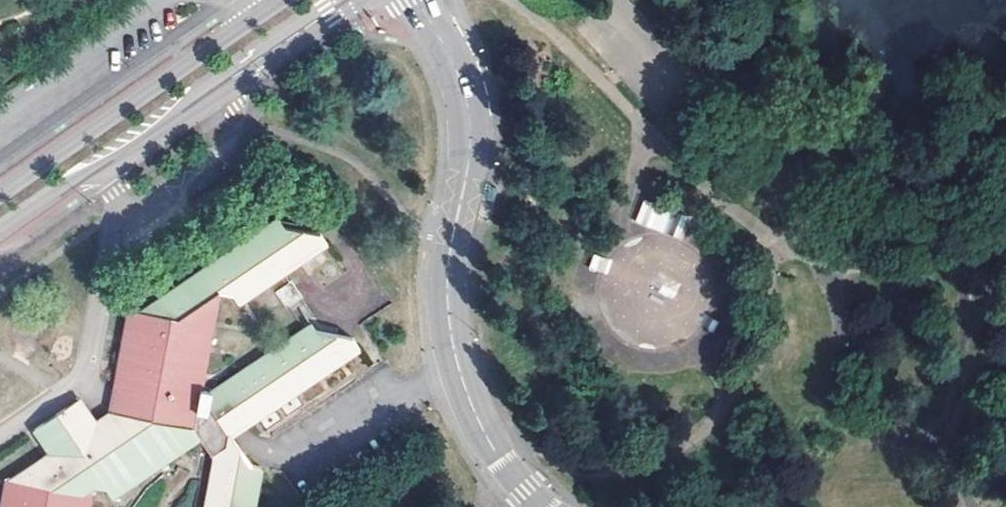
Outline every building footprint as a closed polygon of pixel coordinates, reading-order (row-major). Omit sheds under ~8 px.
[(643,199),(633,221),(667,235),(676,213),(643,199)] [(259,465),(249,463),(229,431),(356,341),(350,332),(316,328),(309,319),(217,384),(201,382),(219,290),(230,291),(238,302),(323,241),(316,229),(279,225),(273,218),(135,314),(125,312),(108,403),(105,422),(90,420),(76,402),(36,429),(50,448),(48,463),(21,482),(7,481),(2,506),(88,506),(91,493),(81,492),(83,482),(105,484),(114,495),(198,436),(213,454),(203,506),(253,506),(259,465)] [(302,296),(291,280),(274,291),(286,307),(302,296)] [(266,426),(327,387),(322,381),(262,419),(266,426)]
